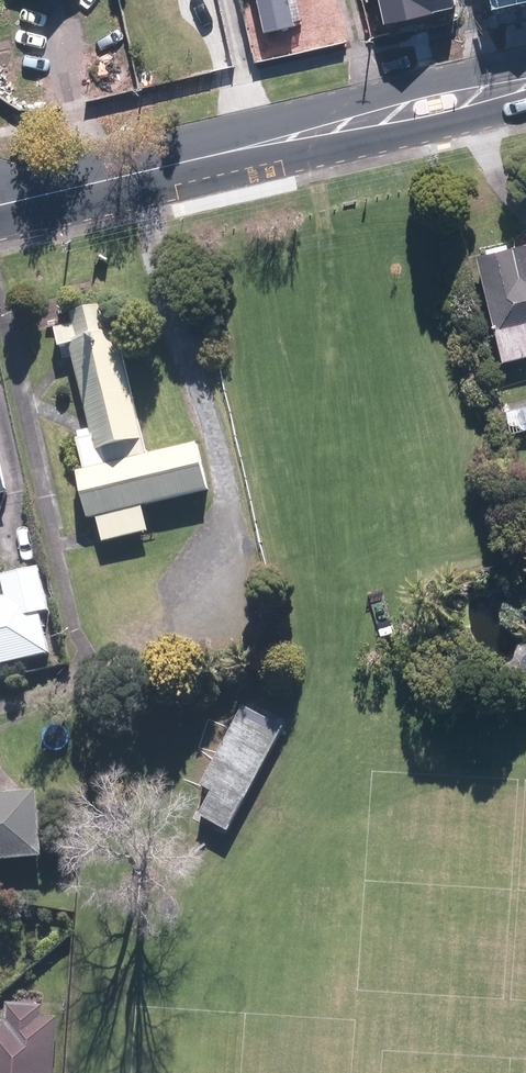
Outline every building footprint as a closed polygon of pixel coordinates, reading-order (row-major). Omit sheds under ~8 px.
[(291,0),(262,0),(268,27),(296,21),(291,0)] [(385,23),(453,7),(451,0),(380,0),(385,23)] [(479,253),(505,356),(525,351),(525,241),(479,253)] [(140,465),(96,312),(44,326),(86,473),(56,482),(77,558),(136,541),(130,520),(200,499),(187,451),(140,465)] [(51,652),(41,611),(49,609),(40,568),(1,576),(5,596),(0,598),(0,663),(51,652)] [(202,816),(230,830),(281,725),(244,708),(205,788),(213,792),(202,816)] [(42,854),(37,789),(0,792),(0,858),(42,854)] [(57,1016),(42,1015),(43,1007),(6,1005),(6,1018),(0,1018),(0,1072),(54,1072),(57,1016)]
